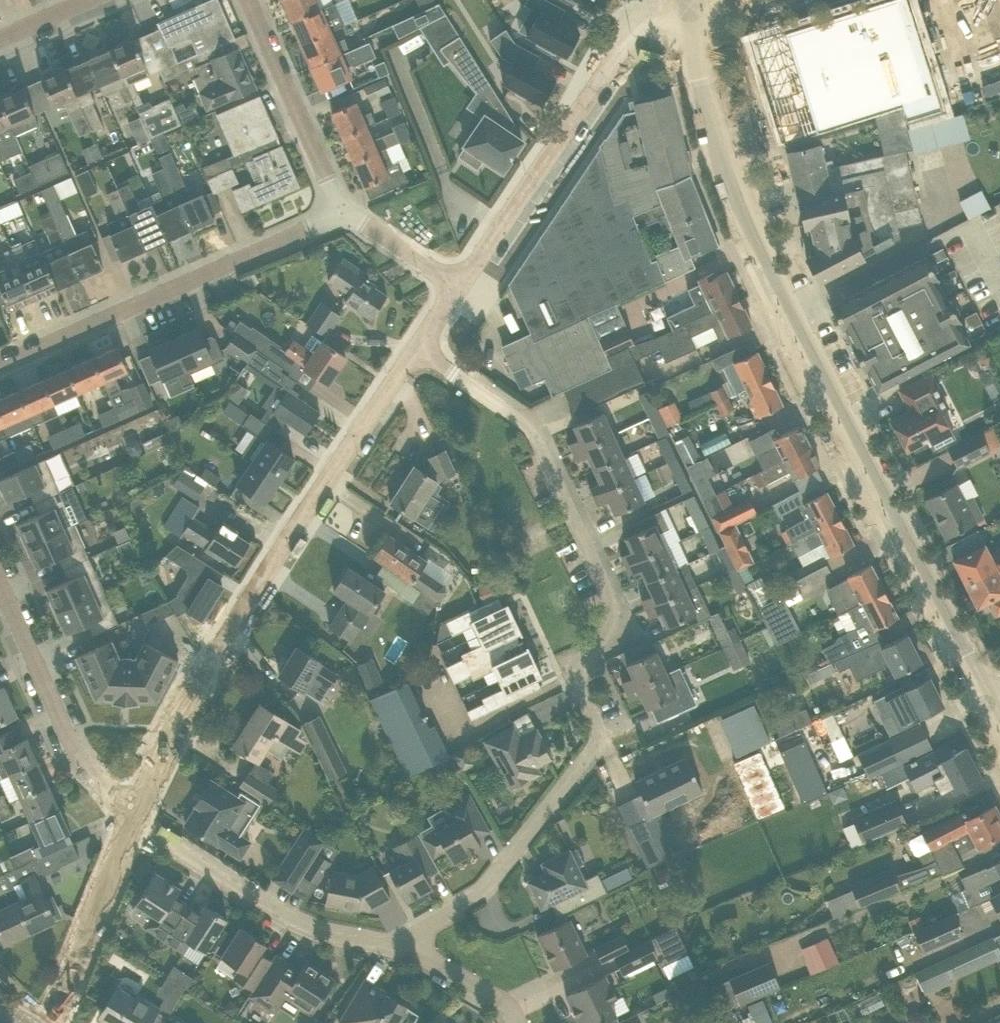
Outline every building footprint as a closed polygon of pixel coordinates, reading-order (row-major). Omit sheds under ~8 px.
[(195,67),(195,66),(208,61),(203,50),(225,41),(226,41),(234,37),(223,14),(219,16),(213,0),(210,0),(158,23),(169,47),(190,38),(196,53),(159,70),(163,80),(195,67)] [(291,20),(321,7),(337,0),(283,0),(291,20)] [(420,11),(435,5),(435,4),(433,0),(415,0),(420,11)] [(519,30),(538,40),(536,43),(554,53),(556,50),(565,55),(567,52),(570,53),(579,36),(576,35),(578,32),(559,21),(565,9),(549,0),(526,0),(524,4),(531,8),(519,30)] [(573,7),(575,4),(584,9),(590,0),(562,0),(573,7)] [(752,43),(784,144),(874,115),(902,107),(905,122),(941,110),(907,0),(890,0),(752,43)] [(420,11),(392,24),(398,37),(418,27),(425,23),(445,13),(438,2),(435,4),(435,5),(420,11)] [(302,43),(331,30),(321,7),(291,20),(302,43)] [(445,13),(425,23),(426,25),(440,48),(441,48),(478,93),(483,90),(493,105),(486,116),(485,115),(465,145),(466,145),(459,155),(460,156),(477,167),(483,158),(502,171),(510,159),(511,159),(515,153),(514,153),(523,141),(508,131),(511,126),(507,123),(510,118),(511,117),(500,100),(458,33),(445,13)] [(506,28),(490,39),(501,56),(512,62),(502,81),(518,89),(517,93),(534,102),(536,99),(541,102),(554,79),(533,68),(540,56),(514,42),(506,28)] [(302,43),(312,66),(347,50),(342,38),(336,41),(331,30),(302,43)] [(132,99),(140,116),(150,138),(164,132),(163,132),(181,124),(170,98),(152,105),(149,100),(142,103),(133,82),(150,75),(133,38),(110,49),(132,99)] [(195,66),(195,67),(199,75),(193,78),(198,91),(197,91),(205,109),(252,89),(249,82),(252,80),(238,47),(230,51),(226,41),(225,41),(203,50),(208,61),(195,66)] [(347,50),(312,66),(322,89),(351,76),(345,63),(357,57),(353,48),(347,50)] [(124,102),(132,99),(110,49),(87,59),(98,85),(102,95),(118,88),(124,102)] [(88,89),(98,85),(87,59),(64,69),(90,128),(92,132),(102,127),(92,103),(94,102),(88,89)] [(384,60),(374,65),(378,75),(378,76),(388,71),(389,71),(384,60)] [(79,133),(90,128),(64,69),(54,73),(53,71),(50,71),(44,73),(42,76),(43,78),(41,79),(53,106),(65,101),(79,133)] [(364,87),(369,100),(390,90),(384,78),(364,87)] [(0,97),(0,100),(15,134),(39,124),(22,87),(0,97)] [(695,267),(694,266),(689,268),(685,257),(718,244),(689,173),(669,94),(635,103),(636,109),(622,113),(606,138),(607,145),(599,147),(508,283),(533,339),(504,353),(512,371),(524,366),(532,383),(544,378),(551,395),(611,368),(599,341),(595,343),(589,317),(695,267)] [(380,101),(387,118),(400,112),(393,95),(380,101)] [(202,167),(206,178),(231,167),(232,167),(250,160),(246,149),(249,147),(276,137),(277,136),(267,113),(263,115),(256,98),(216,115),(233,154),(227,157),(227,156),(202,167)] [(22,151),(15,134),(0,100),(0,160),(22,151)] [(331,111),(342,136),(367,125),(367,126),(375,122),(370,111),(362,114),(356,100),(331,111)] [(177,111),(183,124),(200,117),(194,104),(177,111)] [(807,147),(787,152),(799,201),(804,224),(805,226),(812,255),(816,274),(815,275),(818,280),(836,271),(899,238),(897,228),(921,222),(906,156),(905,151),(912,149),(914,155),(939,148),(932,122),(907,129),(905,122),(902,107),(874,115),(874,116),(883,154),(833,166),(832,159),(825,161),(821,144),(807,147)] [(140,116),(128,122),(137,144),(150,138),(140,116)] [(342,136),(353,160),(385,146),(386,148),(411,137),(404,120),(390,126),(392,131),(373,139),(367,126),(367,125),(342,136)] [(163,134),(152,140),(157,151),(168,145),(163,134)] [(280,146),(276,137),(249,147),(246,149),(250,160),(253,158),(263,181),(251,186),(249,182),(232,189),(241,211),(258,204),(258,203),(295,187),(287,170),(291,169),(281,146),(280,146)] [(385,146),(353,160),(364,187),(383,179),(388,190),(408,181),(398,160),(392,162),(386,148),(385,146)] [(27,165),(30,171),(31,171),(38,185),(68,171),(59,151),(27,165)] [(158,157),(162,167),(190,229),(214,219),(197,182),(185,187),(180,175),(170,151),(158,157)] [(162,198),(151,203),(167,240),(190,229),(162,167),(151,172),(162,198)] [(206,178),(212,191),(213,193),(213,192),(238,182),(232,167),(231,167),(206,178)] [(98,191),(88,169),(75,175),(84,197),(98,191)] [(31,171),(30,171),(13,179),(19,193),(38,185),(31,171)] [(117,189),(144,250),(167,240),(151,203),(150,203),(152,208),(141,213),(128,183),(117,188),(117,189)] [(40,190),(54,221),(63,242),(79,278),(103,268),(86,229),(75,234),(53,184),(40,190)] [(970,216),(993,206),(985,187),(962,198),(970,216)] [(144,250),(117,189),(106,193),(117,218),(108,223),(112,233),(111,234),(110,233),(109,233),(121,260),(144,250)] [(75,230),(91,227),(83,198),(68,201),(75,230)] [(0,205),(0,217),(0,218),(24,212),(21,200),(0,205)] [(52,247),(40,252),(56,289),(79,278),(63,242),(54,221),(43,226),(52,247)] [(22,243),(11,248),(33,299),(56,289),(40,252),(40,251),(28,256),(22,243)] [(946,255),(942,247),(930,253),(935,261),(946,255)] [(11,248),(3,252),(10,268),(0,272),(0,271),(0,286),(10,309),(33,299),(11,248)] [(935,279),(937,279),(925,256),(831,305),(843,327),(844,327),(854,346),(853,347),(865,370),(866,369),(877,390),(968,342),(957,321),(958,321),(947,298),(946,299),(935,279)] [(349,292),(344,300),(371,318),(387,295),(375,287),(376,285),(362,276),(365,272),(342,257),(328,279),(349,292)] [(665,316),(672,330),(738,298),(726,271),(716,276),(714,271),(697,279),(699,283),(687,289),(694,303),(665,316)] [(611,368),(563,389),(574,414),(644,382),(633,360),(658,348),(665,362),(696,348),(690,336),(712,326),(718,341),(751,325),(751,324),(750,324),(738,298),(672,330),(654,338),(634,345),(606,357),(611,368)] [(305,323),(326,337),(341,315),(320,301),(305,323)] [(240,321),(232,333),(255,349),(261,352),(273,360),(283,367),(289,371),(293,364),(295,361),(328,383),(346,357),(322,341),(311,334),(304,346),(293,338),(285,351),(240,321)] [(224,358),(215,337),(211,335),(203,339),(198,328),(174,338),(189,373),(224,358)] [(627,329),(599,341),(606,357),(634,345),(627,329)] [(255,349),(246,343),(233,334),(225,346),(247,361),(255,349)] [(189,373),(174,338),(150,349),(163,378),(186,368),(188,374),(189,373)] [(117,346),(92,357),(102,382),(112,406),(113,406),(120,421),(139,412),(139,410),(152,404),(142,381),(127,387),(132,397),(128,399),(122,388),(121,389),(115,376),(128,371),(117,346)] [(981,348),(978,354),(979,360),(984,364),(990,363),(994,357),(993,351),(988,347),(981,348)] [(244,366),(284,394),(272,411),(305,434),(313,422),(319,413),(320,412),(296,396),(299,393),(291,387),(295,381),(280,371),(283,367),(273,360),(261,352),(255,349),(247,361),(244,366)] [(739,359),(732,362),(745,389),(745,388),(769,377),(757,351),(739,359)] [(92,357),(67,368),(78,393),(102,382),(92,357)] [(67,368),(42,379),(53,404),(78,393),(67,368)] [(891,420),(906,450),(927,439),(931,446),(954,434),(942,411),(949,407),(932,374),(900,390),(910,410),(891,420)] [(745,389),(737,393),(740,398),(747,394),(757,416),(764,413),(782,404),(769,377),(745,388),(745,389)] [(41,409),(53,404),(42,379),(17,390),(32,425),(45,419),(41,409)] [(0,398),(0,418),(3,425),(3,426),(7,434),(7,436),(32,425),(17,390),(0,398)] [(637,395),(648,416),(658,411),(656,408),(647,390),(637,395)] [(733,409),(728,397),(715,403),(720,415),(733,409)] [(664,405),(656,408),(658,411),(665,426),(673,423),(664,405)] [(103,428),(120,421),(113,406),(112,406),(97,413),(103,428)] [(568,443),(573,452),(613,433),(603,411),(573,425),(579,438),(568,443)] [(648,416),(659,439),(665,436),(669,434),(665,426),(658,411),(648,416)] [(293,457),(263,437),(271,426),(250,412),(242,424),(256,434),(241,455),(251,462),(252,461),(279,479),(280,478),(283,479),(291,467),(288,465),(293,457)] [(178,414),(164,420),(169,430),(169,431),(170,431),(183,425),(178,414)] [(79,421),(63,428),(70,442),(85,435),(79,421)] [(774,427),(748,440),(762,469),(809,445),(799,425),(781,434),(778,436),(774,427)] [(70,442),(63,428),(47,435),(53,449),(70,442)] [(169,430),(142,442),(146,452),(173,440),(170,432),(169,431),(169,430)] [(947,449),(956,469),(990,452),(980,432),(947,449)] [(587,456),(594,469),(624,455),(613,433),(573,452),(577,461),(587,456)] [(674,442),(686,465),(700,459),(688,435),(674,442)] [(655,441),(666,463),(676,458),(665,436),(659,439),(655,441)] [(127,441),(125,447),(129,455),(135,457),(140,455),(142,449),(139,441),(133,439),(127,441)] [(30,443),(14,450),(20,463),(36,456),(30,443)] [(767,466),(762,469),(757,471),(764,484),(788,471),(792,479),(820,465),(809,445),(767,466)] [(390,501),(413,516),(427,525),(437,510),(441,513),(449,501),(437,493),(436,494),(431,490),(437,480),(455,472),(445,449),(428,457),(431,463),(426,473),(414,465),(390,501)] [(589,487),(593,496),(634,477),(624,455),(594,469),(600,482),(589,487)] [(686,465),(702,500),(715,493),(723,490),(706,456),(700,459),(686,465)] [(33,502),(59,491),(45,458),(0,478),(0,494),(1,497),(5,496),(7,501),(28,491),(33,502)] [(676,458),(666,463),(681,494),(691,489),(676,458)] [(279,479),(252,461),(251,462),(237,483),(264,501),(279,479)] [(172,483),(195,499),(204,487),(180,471),(172,483)] [(634,477),(593,496),(597,505),(608,500),(614,514),(644,500),(634,477)] [(926,499),(945,537),(984,518),(973,496),(966,500),(957,482),(926,499)] [(18,535),(23,546),(74,524),(65,503),(74,499),(69,487),(59,491),(33,502),(38,513),(17,523),(22,533),(18,535)] [(783,529),(790,543),(815,529),(840,517),(826,491),(798,505),(804,518),(783,529)] [(715,493),(702,500),(718,531),(736,523),(754,514),(746,499),(734,505),(731,499),(721,505),(715,493)] [(182,495),(162,525),(181,537),(183,534),(204,547),(210,551),(209,552),(220,559),(222,556),(235,564),(250,542),(236,533),(238,530),(223,521),(216,531),(193,517),(200,506),(183,495),(182,495)] [(687,508),(698,530),(709,526),(698,503),(687,508)] [(621,555),(625,564),(666,545),(660,532),(668,528),(660,510),(624,527),(629,536),(625,537),(631,551),(621,555)] [(815,529),(790,543),(797,556),(823,543),(829,556),(853,543),(840,517),(815,529)] [(754,561),(748,548),(747,549),(740,535),(742,534),(736,523),(718,531),(724,545),(735,567),(736,569),(754,561)] [(58,557),(63,568),(89,557),(74,524),(23,546),(28,558),(32,556),(37,567),(58,557)] [(125,526),(114,531),(119,543),(129,539),(130,538),(125,526)] [(709,553),(715,550),(720,548),(719,547),(709,526),(698,530),(709,553)] [(390,536),(375,557),(384,563),(422,590),(438,601),(446,590),(444,583),(421,568),(426,561),(406,547),(390,536)] [(129,540),(117,545),(123,560),(135,554),(129,540)] [(177,543),(165,555),(187,569),(188,574),(177,592),(178,594),(168,601),(177,615),(188,608),(203,618),(223,586),(202,573),(209,563),(177,543)] [(965,583),(999,565),(999,547),(989,553),(985,544),(953,560),(965,583)] [(640,568),(646,581),(676,567),(666,545),(625,564),(629,573),(640,568)] [(715,550),(726,571),(735,567),(724,545),(719,547),(720,548),(715,550)] [(788,572),(796,588),(829,571),(822,555),(788,572)] [(47,601),(52,612),(103,589),(89,557),(63,568),(67,579),(46,588),(51,599),(47,601)] [(347,598),(329,625),(346,636),(351,639),(385,590),(382,588),(386,583),(414,602),(422,590),(384,563),(372,582),(348,567),(336,586),(349,594),(347,598)] [(828,588),(828,595),(831,602),(837,614),(838,615),(847,610),(846,609),(884,590),(870,564),(852,573),(847,576),(848,578),(835,584),(828,588)] [(965,583),(977,606),(989,601),(996,616),(999,614),(999,565),(965,583)] [(641,599),(645,608),(686,589),(676,567),(646,581),(652,594),(641,599)] [(735,567),(726,571),(736,593),(746,589),(736,569),(735,567)] [(502,574),(476,584),(484,602),(509,591),(502,574)] [(763,575),(751,579),(759,603),(771,600),(763,575)] [(698,621),(708,616),(710,615),(696,585),(686,589),(645,608),(650,617),(660,612),(666,626),(694,613),(698,621)] [(87,623),(92,634),(106,628),(118,623),(103,589),(52,612),(58,623),(61,622),(66,632),(87,623)] [(884,590),(846,609),(847,610),(856,629),(864,625),(867,632),(876,628),(880,626),(897,616),(884,590)] [(477,634),(519,614),(513,600),(507,603),(503,594),(440,624),(437,642),(473,625),(477,634)] [(756,608),(776,645),(801,632),(781,595),(756,608)] [(167,601),(158,605),(163,617),(173,612),(167,601)] [(158,605),(149,609),(154,620),(163,617),(158,605)] [(154,620),(149,609),(140,613),(146,624),(154,620)] [(708,616),(722,647),(738,639),(733,627),(726,630),(717,612),(710,615),(708,616)] [(450,674),(525,639),(521,632),(527,629),(519,614),(477,634),(482,644),(461,654),(463,658),(446,666),(450,674)] [(832,644),(822,648),(829,662),(831,662),(834,661),(882,640),(876,628),(867,632),(864,625),(856,629),(835,640),(832,644)] [(106,628),(92,634),(80,640),(85,651),(76,655),(86,677),(82,679),(87,690),(91,689),(95,698),(114,699),(113,701),(113,703),(119,703),(119,705),(121,705),(121,703),(129,703),(129,705),(131,705),(131,703),(137,704),(137,702),(137,700),(155,700),(160,691),(164,693),(170,682),(166,680),(178,659),(144,641),(134,659),(130,657),(123,656),(119,658),(106,628)] [(882,640),(834,661),(839,670),(849,665),(856,680),(888,664),(894,676),(903,671),(921,662),(906,634),(888,643),(885,645),(882,640)] [(498,679),(540,659),(533,644),(528,647),(525,639),(450,674),(454,683),(471,675),(473,679),(494,669),(498,679)] [(738,639),(722,647),(733,669),(750,661),(740,639),(739,640),(738,639)] [(279,674),(296,685),(320,700),(338,673),(296,646),(287,661),(283,660),(278,668),(281,671),(279,674)] [(632,677),(622,681),(626,691),(666,673),(666,672),(664,668),(656,650),(626,663),(632,677)] [(374,657),(356,664),(366,689),(384,681),(374,658),(374,657)] [(546,684),(542,676),(547,673),(540,659),(498,679),(502,688),(482,698),(484,702),(467,710),(471,719),(546,684)] [(829,662),(808,673),(812,682),(835,671),(831,662),(829,662)] [(666,673),(626,691),(630,699),(640,695),(647,708),(650,707),(657,721),(692,705),(682,683),(686,681),(680,666),(666,672),(666,673)] [(889,707),(900,728),(943,706),(928,677),(903,689),(901,686),(873,700),(879,712),(889,707)] [(407,681),(369,699),(407,775),(439,760),(449,754),(434,723),(429,726),(415,697),(407,681)] [(16,715),(2,686),(0,687),(0,722),(16,715)] [(311,744),(312,744),(302,723),(301,723),(298,728),(260,703),(234,744),(258,760),(266,748),(281,757),(289,743),(300,750),(308,738),(311,744)] [(302,723),(312,744),(328,780),(346,771),(319,715),(302,723)] [(520,737),(513,726),(515,725),(515,724),(484,740),(511,789),(540,773),(537,766),(552,757),(536,728),(520,737)] [(857,756),(868,779),(932,747),(920,724),(857,756)] [(10,774),(37,762),(26,738),(19,741),(13,729),(0,735),(0,777),(0,778),(10,773),(10,774)] [(804,740),(780,751),(803,802),(827,791),(804,740)] [(466,745),(462,747),(452,753),(460,768),(461,770),(475,764),(466,745)] [(910,763),(904,766),(916,789),(933,780),(940,793),(952,787),(954,790),(978,778),(980,777),(965,747),(951,754),(947,745),(916,760),(915,759),(910,762),(910,763)] [(446,775),(460,768),(452,753),(449,754),(439,760),(446,775)] [(685,756),(635,781),(652,815),(702,790),(685,756)] [(10,774),(21,797),(47,785),(37,762),(10,774)] [(238,785),(268,804),(278,788),(248,769),(238,785)] [(866,778),(854,783),(858,792),(870,787),(866,778)] [(195,804),(197,805),(185,823),(217,843),(217,842),(240,857),(250,840),(242,835),(261,804),(240,791),(237,796),(211,780),(195,804)] [(21,797),(31,820),(58,809),(47,785),(21,797)] [(446,849),(454,863),(481,847),(476,838),(489,830),(468,792),(440,808),(448,822),(435,829),(423,835),(434,856),(446,849)] [(852,818),(862,842),(906,823),(896,800),(852,818)] [(0,806),(0,817),(11,812),(7,803),(0,806)] [(913,854),(917,855),(922,866),(936,861),(942,872),(963,864),(957,853),(973,845),(977,843),(978,845),(999,833),(999,817),(994,805),(981,811),(977,803),(909,839),(908,843),(913,854)] [(58,809),(31,820),(42,843),(68,831),(58,809)] [(303,875),(317,853),(317,852),(325,840),(303,827),(270,879),(291,892),(302,875),(303,875)] [(391,847),(400,863),(388,870),(406,902),(432,887),(426,876),(439,869),(418,832),(391,847)] [(16,868),(3,873),(29,931),(55,919),(54,919),(58,917),(49,896),(45,898),(33,873),(59,861),(54,850),(39,857),(40,857),(16,868)] [(546,871),(528,880),(541,908),(551,903),(557,915),(607,892),(598,873),(584,879),(569,850),(542,863),(546,871)] [(3,873),(16,868),(10,856),(8,853),(0,857),(0,875),(3,873)] [(331,861),(317,853),(303,875),(317,884),(331,861)] [(990,897),(999,892),(999,860),(996,863),(987,868),(986,867),(960,877),(965,888),(962,889),(969,906),(990,897)] [(325,903),(359,910),(359,908),(365,910),(366,907),(371,904),(373,907),(390,898),(372,865),(357,873),(332,868),(325,903)] [(849,884),(857,907),(899,890),(891,867),(849,884)] [(663,868),(655,871),(660,883),(668,880),(663,868)] [(147,926),(166,938),(187,906),(175,897),(180,888),(155,872),(136,903),(154,915),(147,926)] [(1,908),(0,909),(0,933),(4,942),(29,931),(3,873),(0,875),(0,906),(1,908)] [(990,897),(999,915),(999,892),(990,897)] [(187,906),(166,938),(165,939),(184,951),(190,943),(205,952),(227,918),(205,904),(199,913),(187,906)] [(912,929),(922,951),(962,934),(953,912),(924,924),(912,929)] [(920,914),(908,919),(912,929),(924,924),(920,914)] [(537,934),(554,970),(587,953),(570,918),(537,934)] [(648,939),(613,957),(622,975),(657,957),(661,966),(662,966),(669,979),(694,966),(674,926),(648,939)] [(232,976),(252,989),(252,990),(271,960),(260,952),(266,943),(240,927),(221,957),(237,967),(232,976)] [(593,947),(600,962),(628,948),(621,934),(593,947)] [(923,994),(950,981),(949,978),(999,954),(999,952),(993,936),(914,972),(923,994)] [(838,962),(827,937),(815,943),(826,967),(838,962)] [(252,989),(247,996),(275,1013),(284,998),(311,1015),(317,1006),(319,1007),(328,994),(325,992),(334,978),(307,960),(301,970),(275,953),(271,960),(252,990),(252,989)] [(729,979),(739,1003),(779,986),(769,962),(729,979)] [(569,1001),(580,1022),(599,1022),(617,1014),(610,1001),(617,998),(606,974),(566,994),(569,1001)] [(168,976),(158,994),(175,1004),(185,987),(168,976)] [(386,991),(365,978),(354,995),(338,1022),(340,1022),(397,1022),(399,1022),(400,1022),(407,1012),(404,1010),(406,1007),(384,994),(386,991)] [(111,1022),(163,1022),(167,1016),(157,1011),(159,1008),(137,995),(136,998),(117,987),(99,1016),(111,1022)] [(223,1009),(233,1015),(239,1005),(229,999),(223,1009)] [(754,1022),(772,1022),(762,999),(747,1005),(754,1022)]
